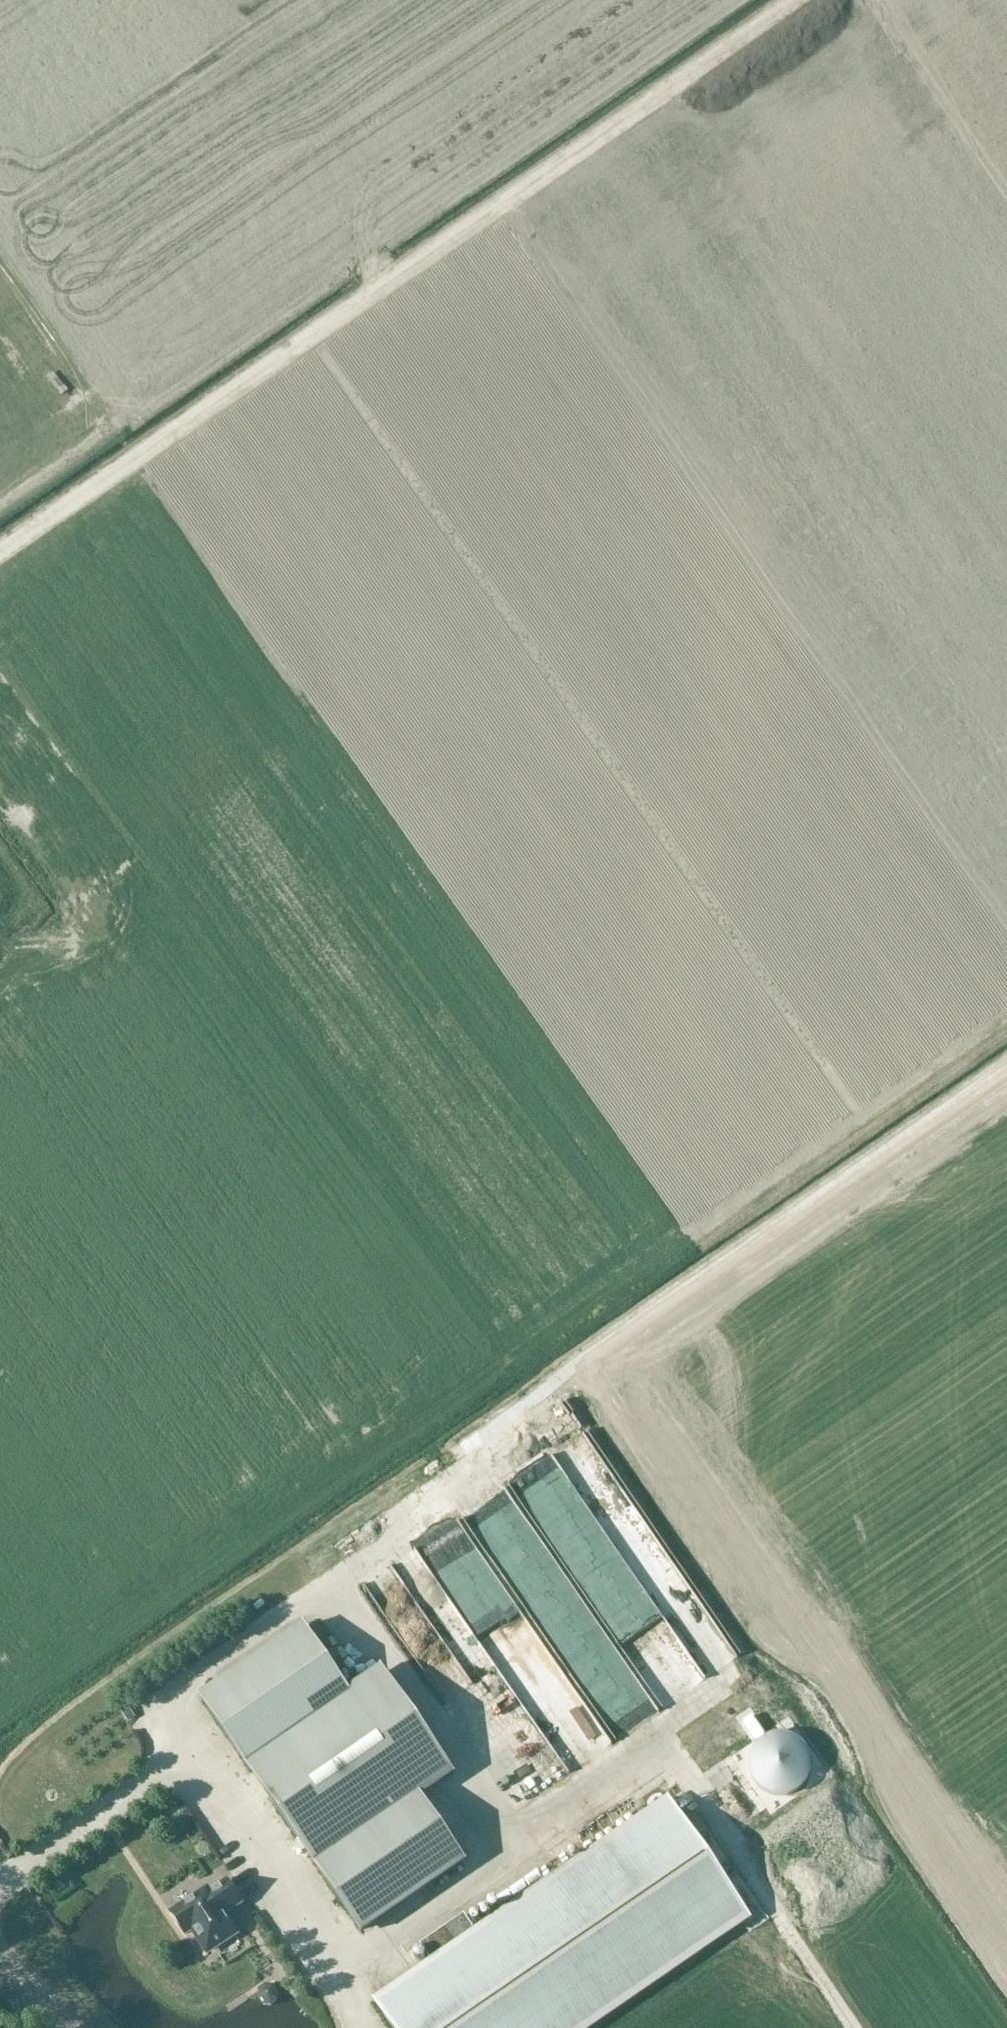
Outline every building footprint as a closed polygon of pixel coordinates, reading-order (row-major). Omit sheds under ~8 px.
[(381,1673),(348,1695),(304,1630),(203,1699),(362,1931),(463,1862),(418,1797),(451,1774),(381,1673)] [(123,1712),(129,1721),(135,1717),(129,1709),(123,1712)] [(744,1723),(758,1743),(766,1737),(752,1717),(744,1723)] [(769,1737),(767,1738),(764,1739),(762,1741),(760,1743),(758,1744),(756,1747),(755,1749),(753,1751),(752,1754),(751,1756),(750,1759),(750,1762),(750,1764),(749,1767),(750,1770),(750,1772),(751,1775),(752,1778),(753,1780),(754,1783),(756,1785),(758,1787),(760,1789),(762,1791),(764,1792),(766,1794),(769,1795),(771,1796),(774,1796),(777,1797),(780,1797),(782,1797),(785,1797),(788,1796),(790,1796),(793,1795),(795,1793),(798,1792),(800,1790),(802,1788),(804,1786),(806,1784),(807,1782),(808,1780),(809,1777),(810,1774),(811,1772),(811,1769),(811,1766),(811,1764),(811,1761),(810,1758),(810,1756),(809,1753),(807,1751),(806,1748),(804,1746),(802,1744),(800,1742),(798,1741),(796,1739),(793,1738),(791,1737),(788,1736),(786,1735),(783,1735),(780,1735),(777,1735),(775,1735),(772,1736),(769,1737)] [(670,1801),(476,1934),(464,1917),(422,1946),(433,1963),(375,2003),(393,2027),(589,2027),(750,1917),(670,1801)] [(223,1916),(242,1904),(227,1882),(226,1883),(227,1884),(209,1895),(207,1891),(173,1914),(172,1913),(171,1914),(181,1928),(188,1923),(208,1953),(236,1934),(223,1916)]
